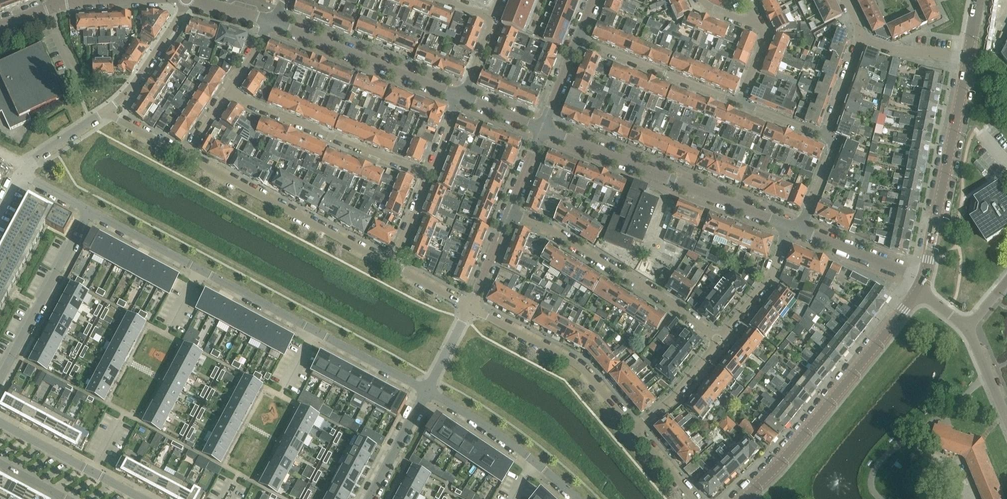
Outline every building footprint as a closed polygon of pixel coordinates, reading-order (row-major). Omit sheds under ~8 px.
[(8,0),(0,0),(0,7),(1,11),(11,7),(8,0)] [(296,3),(294,5),(292,9),(293,12),(302,16),(309,0),(298,0),(296,3)] [(302,16),(312,20),(318,6),(313,4),(314,0),(309,0),(302,16)] [(312,20),(322,23),(331,0),(326,0),(323,7),(318,6),(312,20)] [(322,23),(331,27),(337,13),(332,11),(336,0),(331,0),(322,23)] [(368,8),(378,12),(378,10),(373,8),(376,0),(371,0),(368,8)] [(387,1),(383,14),(387,15),(393,0),(385,0),(387,1)] [(387,15),(389,16),(394,18),(396,19),(398,15),(393,13),(396,4),(401,6),(404,0),(393,0),(387,15)] [(401,6),(406,9),(401,22),(406,23),(407,19),(411,10),(415,0),(404,0),(401,6)] [(411,10),(420,14),(426,0),(425,0),(415,0),(411,10)] [(426,0),(420,14),(415,27),(421,30),(423,26),(421,25),(425,16),(430,18),(435,4),(426,0)] [(501,23),(525,33),(526,32),(523,31),(525,24),(528,25),(531,18),(528,17),(531,10),(534,11),(537,4),(534,3),(535,0),(511,0),(501,23)] [(557,6),(550,3),(548,7),(556,9),(553,16),(546,14),(544,17),(552,20),(549,27),(542,24),(540,28),(547,31),(544,40),(560,47),(579,0),(559,0),(557,6)] [(607,1),(635,12),(636,8),(622,2),(623,0),(607,0),(607,1)] [(661,1),(648,6),(650,11),(663,5),(666,11),(670,9),(685,2),(684,0),(664,0),(661,1)] [(761,6),(766,14),(765,14),(765,15),(778,8),(776,3),(782,0),(772,0),(761,6)] [(834,0),(820,0),(814,3),(819,13),(836,5),(834,0)] [(872,0),(870,0),(859,5),(864,14),(876,8),(872,0)] [(918,5),(923,14),(935,8),(931,0),(928,0),(918,5)] [(635,12),(607,1),(603,10),(612,14),(616,15),(617,16),(619,11),(633,15),(635,12)] [(689,12),(685,2),(670,9),(676,22),(681,20),(687,15),(685,13),(689,12)] [(337,13),(331,27),(341,31),(351,5),(347,3),(342,15),(337,13)] [(435,4),(430,18),(435,19),(429,32),(434,34),(436,30),(439,21),(445,8),(435,4)] [(351,5),(341,31),(350,35),(356,21),(351,19),(355,7),(351,5)] [(841,16),(836,5),(819,13),(824,24),(841,16)] [(454,11),(445,8),(439,21),(443,23),(442,25),(448,27),(454,11)] [(781,13),(778,8),(765,15),(770,23),(783,17),(784,16),(790,14),(788,10),(781,13)] [(880,17),(876,8),(864,14),(868,23),(880,17)] [(939,17),(935,8),(923,14),(927,23),(939,17)] [(600,24),(597,23),(592,38),(601,41),(612,14),(603,10),(601,15),(604,15),(600,24)] [(361,17),(355,31),(365,35),(374,13),(370,11),(367,20),(361,17)] [(463,15),(456,12),(452,22),(456,23),(466,27),(480,33),(484,23),(470,18),(468,22),(461,19),(463,15)] [(144,33),(140,38),(148,43),(150,45),(154,40),(169,16),(167,13),(159,13),(147,13),(141,13),(141,32),(144,33)] [(379,15),(374,13),(365,35),(375,39),(380,25),(376,23),(379,15)] [(700,17),(690,13),(688,21),(685,20),(683,21),(681,27),(694,32),(694,30),(700,17)] [(121,41),(120,14),(110,15),(110,30),(116,30),(116,39),(110,39),(111,45),(112,45),(114,45),(117,43),(120,42),(121,41)] [(135,28),(135,17),(131,17),(131,14),(120,14),(121,41),(125,39),(125,29),(131,29),(131,28),(135,28)] [(612,14),(601,41),(611,45),(617,31),(611,29),(616,15),(612,14)] [(914,14),(905,18),(911,31),(920,26),(914,14)] [(87,15),(70,16),(70,28),(77,28),(77,30),(83,30),(83,38),(87,38),(87,15)] [(98,30),(97,15),(87,15),(87,38),(87,45),(99,45),(98,40),(92,40),(92,30),(98,30)] [(110,30),(110,15),(97,15),(98,30),(100,30),(100,38),(98,38),(98,40),(99,45),(111,45),(110,39),(110,38),(105,38),(105,30),(110,30)] [(696,42),(694,41),(691,40),(689,44),(693,46),(699,48),(710,19),(701,15),(700,17),(694,30),(700,32),(696,42)] [(385,27),(380,25),(375,39),(384,43),(394,18),(389,16),(387,18),(389,19),(385,27)] [(788,23),(784,16),(783,17),(770,23),(770,24),(775,32),(782,29),(783,32),(785,32),(788,31),(796,30),(796,23),(788,23)] [(880,17),(868,23),(872,32),(875,31),(877,36),(882,37),(885,28),(880,17)] [(394,18),(384,43),(393,46),(399,32),(395,30),(398,20),(396,19),(394,18)] [(905,18),(896,23),(902,35),(911,31),(905,18)] [(184,42),(179,38),(175,44),(187,52),(190,55),(193,45),(200,21),(192,19),(190,25),(188,24),(185,34),(190,36),(188,44),(184,42)] [(710,19),(699,48),(702,49),(708,35),(713,38),(719,23),(710,19)] [(622,33),(617,31),(611,45),(620,49),(631,21),(627,20),(622,33)] [(209,24),(200,21),(193,45),(202,48),(209,24)] [(637,24),(631,21),(620,49),(629,53),(635,38),(630,36),(632,30),(634,31),(637,24)] [(823,38),(821,44),(845,52),(849,41),(845,40),(847,33),(844,33),(838,21),(828,26),(830,32),(835,29),(837,30),(833,42),(823,38)] [(667,36),(676,27),(672,22),(661,33),(664,34),(667,36)] [(718,40),(715,49),(712,48),(710,52),(717,55),(719,50),(720,47),(721,47),(721,46),(725,36),(729,27),(719,23),(713,38),(718,40)] [(896,23),(885,28),(882,37),(887,39),(891,37),(892,40),(902,35),(896,23)] [(209,24),(202,48),(199,58),(209,61),(211,51),(207,49),(209,40),(214,42),(219,27),(209,24)] [(221,27),(216,44),(229,48),(233,31),(229,30),(228,27),(223,26),(221,27)] [(404,35),(399,32),(393,46),(403,50),(412,28),(408,26),(404,35)] [(667,36),(668,36),(672,37),(685,43),(686,43),(687,38),(682,36),(678,32),(680,30),(677,26),(676,27),(667,36)] [(466,27),(464,32),(462,31),(460,36),(463,37),(476,43),(480,33),(466,27)] [(529,37),(504,27),(500,37),(514,43),(516,38),(522,40),(520,45),(525,47),(529,37)] [(729,27),(725,36),(753,47),(757,38),(742,32),(740,38),(730,34),(733,28),(729,27)] [(423,32),(412,28),(403,50),(413,54),(418,40),(420,39),(423,32)] [(650,29),(648,33),(639,56),(642,58),(648,60),(654,46),(648,44),(652,35),(657,37),(659,32),(650,29)] [(446,34),(436,30),(434,34),(444,38),(445,35),(446,34)] [(238,32),(233,31),(229,48),(241,53),(242,52),(245,41),(248,38),(247,35),(246,35),(245,32),(241,31),(238,32)] [(447,31),(446,34),(445,35),(454,39),(456,34),(447,31)] [(635,38),(629,53),(639,56),(648,33),(644,31),(640,40),(635,38)] [(814,40),(809,32),(803,32),(803,40),(807,46),(810,48),(814,40)] [(659,48),(654,46),(648,60),(654,62),(657,64),(668,36),(667,36),(664,34),(659,48)] [(781,36),(775,34),(772,44),(771,44),(786,50),(790,40),(800,39),(800,34),(787,35),(785,34),(782,34),(781,36)] [(424,64),(435,37),(431,35),(428,41),(427,41),(425,48),(420,46),(414,60),(424,64)] [(668,36),(657,64),(667,67),(673,53),(667,51),(672,37),(668,36)] [(753,47),(725,36),(721,46),(726,48),(728,42),(736,46),(734,51),(749,57),(753,47)] [(435,37),(424,64),(433,67),(433,68),(439,53),(434,51),(439,39),(435,37)] [(476,43),(463,37),(459,47),(473,52),(476,43)] [(514,43),(500,37),(496,47),(522,57),(525,49),(522,48),(521,50),(512,48),(514,43)] [(125,39),(121,41),(120,42),(142,57),(148,48),(146,46),(148,43),(140,38),(138,41),(135,40),(132,44),(125,39)] [(531,39),(527,48),(535,51),(556,60),(556,59),(555,59),(559,50),(545,44),(543,50),(531,45),(533,40),(531,39)] [(268,58),(266,64),(258,61),(255,67),(269,72),(271,67),(272,64),(274,60),(280,44),(270,40),(268,41),(266,47),(267,48),(264,56),(268,58)] [(114,45),(112,45),(112,49),(116,51),(119,47),(127,52),(124,57),(137,65),(138,65),(137,65),(142,57),(120,42),(117,43),(114,45)] [(674,54),(669,68),(679,72),(689,44),(686,43),(685,43),(680,56),(674,54)] [(845,52),(821,44),(819,43),(817,49),(834,54),(832,59),(842,63),(845,52)] [(175,44),(169,52),(192,68),(194,69),(195,68),(198,64),(200,61),(195,58),(192,62),(184,57),(187,52),(175,44)] [(289,48),(280,44),(274,60),(274,61),(275,58),(279,60),(277,66),(274,74),(277,75),(279,74),(289,48)] [(689,44),(679,72),(682,73),(682,74),(688,76),(693,62),(688,59),(693,46),(689,44)] [(786,50),(771,44),(768,53),(803,67),(802,67),(807,69),(808,66),(812,67),(813,65),(805,62),(804,63),(784,55),(786,50)] [(2,112),(10,130),(31,121),(28,115),(66,97),(42,45),(19,56),(16,49),(0,56),(0,113),(2,112)] [(445,56),(439,53),(433,68),(443,72),(449,57),(453,47),(449,45),(445,56)] [(103,75),(102,47),(98,47),(98,60),(93,60),(93,75),(103,75)] [(103,75),(113,74),(113,60),(108,60),(107,47),(102,47),(103,75)] [(454,59),(449,57),(443,72),(443,71),(453,75),(458,61),(459,59),(462,51),(455,47),(454,51),(457,52),(454,59)] [(496,47),(492,57),(506,62),(509,57),(518,61),(515,67),(517,67),(518,66),(518,67),(518,66),(520,61),(522,57),(496,47)] [(227,52),(225,60),(222,70),(227,74),(241,53),(229,48),(227,52)] [(289,48),(279,74),(283,75),(288,64),(293,66),(299,51),(289,48)] [(526,48),(525,49),(522,57),(538,63),(537,63),(552,69),(556,60),(535,51),(527,48),(526,48)] [(864,48),(860,59),(882,66),(887,68),(889,63),(877,59),(879,53),(864,48)] [(698,64),(693,62),(688,76),(693,78),(697,79),(708,52),(704,50),(698,64)] [(722,52),(719,50),(717,55),(727,59),(736,63),(745,66),(749,57),(734,51),(732,56),(722,52)] [(308,55),(299,51),(293,66),(298,68),(293,80),(297,82),(308,54),(308,55)] [(467,52),(462,51),(459,59),(463,61),(465,57),(470,59),(472,54),(467,52)] [(192,68),(169,52),(164,61),(176,69),(179,64),(186,69),(183,74),(187,76),(190,72),(192,68)] [(710,52),(708,52),(697,79),(706,83),(712,69),(707,67),(711,57),(716,59),(717,55),(710,52)] [(586,53),(582,62),(608,73),(610,69),(598,64),(600,58),(586,53)] [(803,67),(768,53),(764,62),(779,68),(781,63),(801,71),(802,67),(803,67)] [(308,54),(297,82),(297,83),(298,83),(301,85),(307,71),(312,73),(317,58),(308,54)] [(717,55),(716,59),(712,69),(706,83),(716,87),(721,73),(716,71),(720,60),(725,62),(727,59),(717,55)] [(124,57),(116,68),(123,73),(126,69),(132,74),(137,65),(124,57)] [(487,73),(482,71),(477,85),(487,89),(498,61),(488,57),(485,64),(490,66),(487,73)] [(522,57),(520,61),(536,68),(533,73),(548,78),(551,69),(552,69),(537,63),(538,63),(522,57)] [(317,58),(312,73),(316,75),(311,89),(315,91),(327,62),(317,58)] [(892,58),(888,75),(897,77),(901,60),(892,58)] [(721,73),(716,87),(725,90),(736,63),(727,59),(725,62),(730,64),(726,74),(721,73)] [(842,63),(832,59),(830,65),(819,61),(817,66),(838,73),(842,63)] [(882,66),(860,59),(856,69),(873,75),(875,70),(886,73),(887,68),(882,66)] [(468,65),(458,61),(453,75),(462,79),(468,65)] [(502,63),(498,61),(487,89),(496,92),(502,78),(497,76),(502,63)] [(186,78),(162,62),(157,71),(170,79),(173,76),(183,82),(186,78)] [(327,62),(315,91),(316,91),(320,93),(325,78),(330,80),(336,66),(327,62)] [(608,73),(582,62),(581,66),(580,66),(578,71),(593,77),(595,73),(607,77),(608,73)] [(787,82),(793,85),(796,86),(797,82),(777,74),(779,68),(764,62),(760,72),(787,82)] [(736,63),(725,90),(734,94),(740,80),(735,78),(738,68),(744,71),(745,66),(736,63)] [(198,64),(195,68),(220,84),(226,75),(213,67),(210,72),(198,64)] [(624,68),(614,64),(608,78),(614,80),(608,94),(612,96),(624,68)] [(336,66),(330,80),(335,82),(332,91),(330,91),(328,96),(331,97),(334,99),(345,70),(336,66)] [(502,78),(496,92),(506,96),(517,67),(515,67),(512,66),(507,80),(502,78)] [(518,66),(517,67),(506,96),(515,100),(521,86),(516,84),(522,68),(518,66),(518,67),(518,66)] [(817,66),(815,72),(821,74),(819,79),(834,84),(838,73),(817,66)] [(195,68),(194,69),(189,76),(194,79),(197,74),(205,79),(202,84),(215,92),(218,87),(220,84),(195,68)] [(255,68),(247,80),(265,93),(267,93),(271,95),(273,91),(268,89),(262,85),(270,74),(255,68)] [(633,71),(624,68),(612,96),(621,99),(621,100),(623,96),(618,94),(622,84),(627,86),(633,71)] [(873,75),(856,69),(853,80),(869,86),(874,87),(876,82),(871,81),(873,75)] [(355,73),(345,70),(334,99),(335,99),(338,100),(344,86),(349,88),(355,73)] [(170,79),(157,71),(152,79),(151,79),(165,88),(170,79)] [(593,77),(578,71),(576,77),(575,81),(603,93),(603,92),(604,88),(591,83),(593,77)] [(626,98),(625,101),(630,103),(631,103),(642,75),(633,71),(627,86),(632,88),(628,99),(626,98)] [(915,76),(914,81),(941,87),(943,77),(926,73),(925,76),(926,76),(925,79),(915,76)] [(368,78),(358,74),(351,93),(349,93),(345,102),(351,105),(352,105),(356,96),(355,96),(357,91),(363,93),(368,78)] [(526,88),(521,86),(515,100),(524,104),(531,88),(535,76),(531,74),(526,88)] [(646,76),(642,75),(631,103),(640,107),(642,103),(637,100),(641,91),(646,93),(652,79),(646,76)] [(888,75),(885,85),(894,87),(897,77),(888,75)] [(273,91),(271,95),(268,103),(277,107),(283,94),(277,91),(281,82),(287,84),(288,80),(288,79),(279,76),(276,83),(273,91)] [(531,88),(524,104),(534,108),(537,106),(539,102),(538,99),(540,92),(542,93),(547,80),(535,76),(531,88)] [(759,92),(753,90),(749,100),(760,104),(768,84),(770,79),(765,77),(759,92)] [(368,78),(363,93),(369,96),(363,109),(365,110),(367,111),(378,82),(368,78)] [(165,88),(151,79),(146,87),(160,96),(162,92),(164,94),(167,89),(165,88)] [(647,105),(642,103),(640,107),(641,107),(645,109),(649,111),(661,82),(657,81),(652,79),(646,93),(651,95),(647,105)] [(768,84),(760,104),(771,108),(775,99),(769,97),(775,81),(770,79),(768,84)] [(800,79),(798,83),(831,94),(834,84),(819,79),(817,85),(800,79)] [(247,80),(241,89),(254,97),(257,92),(263,96),(265,97),(267,93),(265,93),(247,80)] [(853,80),(849,91),(859,94),(861,89),(872,93),(874,87),(869,86),(853,80)] [(215,92),(202,84),(198,89),(186,81),(184,84),(209,101),(211,97),(211,98),(215,92)] [(603,93),(575,81),(571,91),(586,97),(588,91),(601,96),(603,93)] [(941,87),(914,81),(912,81),(911,86),(923,89),(922,93),(939,96),(941,87)] [(283,94),(277,107),(286,111),(298,83),(297,83),(297,84),(293,82),(288,96),(283,94)] [(379,82),(378,82),(367,111),(371,112),(377,98),(382,101),(388,86),(378,82),(379,82)] [(661,82),(649,111),(656,113),(661,115),(663,111),(655,108),(659,98),(665,101),(670,86),(661,82)] [(775,99),(771,108),(781,113),(793,85),(787,82),(780,101),(775,99)] [(298,83),(286,111),(290,112),(290,113),(296,115),(301,101),(297,99),(302,86),(301,85),(298,83)] [(831,94),(798,83),(798,86),(799,90),(813,96),(812,100),(814,101),(817,102),(827,105),(831,94)] [(209,101),(184,84),(178,93),(182,96),(186,91),(194,96),(191,101),(204,109),(209,101)] [(796,86),(793,85),(781,113),(792,117),(796,107),(791,105),(797,89),(795,86),(796,86)] [(894,87),(885,85),(883,95),(891,97),(894,87)] [(374,114),(373,118),(375,118),(377,119),(378,115),(383,117),(388,105),(396,108),(403,92),(391,87),(391,88),(388,86),(382,101),(377,115),(374,114)] [(146,87),(141,95),(154,104),(157,106),(160,102),(157,100),(160,96),(146,87)] [(663,111),(661,115),(665,117),(671,119),(682,91),(672,87),(666,101),(672,103),(668,113),(663,111)] [(306,103),(301,101),(296,115),(301,117),(305,119),(316,91),(315,91),(311,89),(307,88),(305,93),(310,95),(306,103)] [(320,93),(316,91),(305,119),(314,122),(320,109),(315,106),(318,98),(323,100),(325,95),(319,93),(320,93)] [(586,97),(571,91),(561,116),(562,118),(562,119),(567,121),(578,125),(584,111),(589,98),(586,97)] [(691,94),(682,91),(671,119),(679,122),(680,123),(682,118),(676,116),(680,107),(685,109),(691,94)] [(859,94),(849,91),(845,101),(861,107),(866,109),(867,109),(872,110),(873,105),(862,101),(864,96),(859,94)] [(414,96),(403,92),(396,108),(408,113),(414,96)] [(599,102),(598,102),(590,125),(593,127),(594,128),(597,129),(598,128),(599,129),(604,114),(599,112),(607,94),(603,92),(603,93),(601,96),(599,102)] [(263,96),(260,100),(268,103),(271,95),(267,93),(265,97),(263,96)] [(939,96),(922,93),(921,98),(903,94),(902,99),(914,102),(937,106),(939,96)] [(691,94),(685,109),(691,111),(685,125),(689,126),(700,98),(691,94)] [(141,96),(135,104),(149,112),(154,104),(141,95),(140,95),(141,96)] [(604,114),(599,129),(600,129),(600,130),(602,131),(604,131),(608,132),(621,99),(612,96),(610,101),(613,102),(614,105),(610,116),(604,114)] [(325,111),(320,109),(314,122),(324,126),(335,99),(334,99),(331,97),(325,111)] [(405,125),(404,129),(402,133),(407,135),(415,114),(420,116),(426,101),(416,97),(408,118),(405,125)] [(175,98),(173,101),(198,117),(204,109),(191,101),(187,106),(175,98)] [(700,98),(689,126),(693,128),(699,114),(704,116),(710,101),(704,99),(700,98)] [(338,100),(335,99),(324,126),(333,130),(339,116),(334,114),(337,106),(343,109),(345,103),(338,101),(338,100)] [(621,99),(608,132),(612,134),(612,135),(615,136),(616,136),(617,136),(623,122),(618,119),(625,101),(621,100),(621,99)] [(914,102),(902,99),(901,104),(919,108),(918,113),(935,116),(937,106),(914,102)] [(589,113),(584,111),(578,125),(579,125),(588,129),(590,125),(598,102),(594,100),(589,113)] [(168,101),(162,109),(164,110),(166,112),(168,110),(170,106),(172,103),(168,101)] [(173,101),(172,103),(170,106),(172,108),(173,107),(183,113),(180,117),(193,126),(196,121),(198,117),(173,101)] [(426,101),(420,116),(419,118),(425,120),(421,129),(419,130),(417,136),(431,142),(422,138),(435,105),(426,101)] [(710,101),(704,116),(709,118),(704,132),(708,133),(719,105),(710,101)] [(817,102),(814,101),(812,107),(799,102),(797,107),(823,116),(827,105),(817,102)] [(861,107),(845,101),(841,112),(852,115),(856,117),(858,112),(866,115),(867,109),(866,109),(861,107)] [(232,103),(226,112),(256,132),(258,127),(241,117),(245,112),(232,103)] [(628,124),(623,122),(617,136),(618,136),(618,137),(621,139),(622,138),(623,138),(627,140),(635,117),(636,118),(641,107),(640,107),(631,103),(630,103),(630,105),(634,107),(628,124)] [(149,112),(135,104),(130,112),(153,127),(159,119),(154,115),(154,116),(153,115),(151,119),(146,116),(149,112)] [(352,105),(351,105),(346,119),(341,117),(335,131),(345,134),(356,106),(352,105)] [(445,109),(435,105),(422,138),(431,142),(432,142),(445,109)] [(719,105),(708,133),(712,135),(717,121),(723,123),(728,109),(719,105)] [(360,108),(356,106),(345,134),(354,138),(359,124),(355,122),(360,108)] [(645,109),(641,107),(636,118),(641,120),(645,109)] [(823,116),(797,107),(796,111),(801,113),(801,112),(805,113),(804,116),(806,117),(804,122),(819,127),(823,116)] [(159,108),(154,115),(159,119),(164,110),(162,109),(159,108)] [(728,109),(723,123),(728,126),(725,132),(720,130),(717,137),(727,141),(738,112),(734,111),(728,109)] [(166,112),(164,115),(162,118),(187,134),(189,131),(193,126),(180,117),(176,122),(168,117),(171,112),(168,110),(166,112)] [(359,124),(354,138),(363,142),(371,121),(373,118),(374,114),(371,112),(367,111),(365,110),(363,115),(368,117),(364,126),(359,124)] [(879,112),(875,111),(871,123),(876,124),(879,114),(879,112)] [(226,112),(220,120),(233,129),(236,124),(249,132),(249,134),(249,138),(253,139),(256,132),(226,112)] [(747,116),(738,112),(727,141),(732,143),(734,139),(732,138),(736,129),(741,131),(747,116)] [(841,112),(838,122),(856,129),(857,129),(860,130),(871,134),(872,130),(858,125),(859,124),(850,121),(852,115),(841,112)] [(644,130),(638,145),(640,145),(640,146),(642,147),(643,147),(644,147),(648,148),(661,115),(656,113),(649,132),(644,130)] [(917,118),(906,115),(894,113),(893,117),(899,119),(900,119),(903,120),(933,126),(935,116),(918,113),(917,118)] [(879,114),(876,124),(881,126),(882,119),(885,120),(886,116),(883,115),(879,114)] [(403,115),(400,123),(405,125),(408,118),(403,115)] [(457,138),(452,136),(449,143),(459,147),(469,119),(465,118),(465,116),(462,115),(461,116),(460,116),(454,129),(460,131),(457,138)] [(661,115),(648,148),(652,150),(653,151),(655,152),(657,152),(663,137),(657,135),(665,117),(661,115)] [(747,116),(741,131),(746,133),(742,143),(737,141),(736,144),(745,148),(756,120),(747,116)] [(187,134),(162,118),(157,126),(163,131),(166,126),(172,129),(169,134),(181,143),(187,134)] [(253,139),(249,138),(247,142),(248,143),(251,144),(252,142),(256,144),(260,135),(265,137),(271,122),(262,118),(258,127),(256,132),(253,139)] [(473,121),(469,119),(459,147),(470,151),(472,146),(465,143),(468,135),(473,137),(479,123),(478,123),(478,122),(475,121),(473,121)] [(903,120),(900,119),(899,124),(915,128),(914,132),(931,136),(933,126),(903,120)] [(637,120),(629,140),(633,142),(634,143),(634,144),(637,145),(638,144),(638,145),(644,130),(639,128),(641,122),(637,120)] [(766,124),(756,120),(745,148),(755,152),(757,146),(752,144),(755,136),(760,138),(766,124)] [(210,139),(205,136),(198,150),(207,155),(215,141),(223,126),(215,121),(211,127),(216,129),(213,134),(210,139)] [(375,123),(371,121),(363,142),(367,143),(372,146),(378,132),(373,130),(375,123)] [(391,125),(390,129),(382,149),(383,149),(391,153),(395,143),(397,139),(392,137),(397,126),(404,129),(405,125),(400,123),(393,121),(391,125)] [(267,145),(265,151),(269,154),(272,147),(280,126),(271,122),(265,137),(270,139),(268,145),(267,145)] [(674,134),(666,155),(666,156),(675,160),(681,145),(676,143),(683,124),(680,123),(679,122),(674,134)] [(856,129),(838,122),(834,133),(845,138),(848,139),(850,133),(858,136),(858,135),(870,139),(871,134),(860,130),(857,129),(856,129)] [(476,137),(472,146),(470,151),(482,156),(493,128),(484,124),(478,138),(476,137)] [(759,147),(757,146),(755,152),(766,156),(777,128),(768,124),(762,139),(767,141),(764,151),(758,149),(759,147)] [(272,147),(269,154),(276,158),(278,159),(280,154),(275,152),(278,143),(284,145),(290,130),(284,127),(280,126),(272,147)] [(378,132),(372,146),(382,149),(390,129),(386,127),(383,134),(378,132)] [(681,145),(675,160),(679,161),(679,162),(684,164),(690,149),(685,147),(692,129),(688,127),(681,145)] [(493,128),(482,156),(486,157),(492,143),(497,145),(503,132),(493,128)] [(777,128),(766,156),(770,158),(775,144),(781,147),(787,132),(781,129),(781,130),(777,128)] [(220,144),(215,141),(207,155),(216,160),(231,132),(227,129),(220,144)] [(280,154),(278,159),(279,160),(284,160),(288,162),(299,134),(295,132),(296,132),(290,130),(284,145),(289,147),(285,156),(280,154)] [(696,151),(690,149),(684,164),(690,166),(694,167),(707,135),(697,131),(696,136),(701,138),(696,151)] [(231,132),(216,160),(226,165),(233,151),(228,148),(235,134),(231,132)] [(503,132),(497,145),(502,147),(496,161),(501,163),(512,135),(503,132)] [(782,159),(777,157),(776,160),(785,164),(796,135),(792,134),(787,132),(781,147),(786,149),(782,159)] [(931,136),(914,132),(913,137),(898,134),(897,139),(906,141),(929,146),(931,136)] [(668,139),(663,137),(657,152),(658,152),(658,153),(661,154),(662,154),(666,155),(674,134),(670,133),(668,139)] [(299,134),(288,162),(289,162),(295,165),(297,166),(299,161),(293,159),(297,150),(302,152),(308,137),(299,134)] [(523,140),(512,135),(501,163),(512,168),(523,140)] [(805,139),(796,135),(785,164),(794,167),(796,162),(791,160),(794,152),(799,154),(805,139)] [(299,161),(297,166),(299,167),(306,170),(317,141),(308,137),(302,152),(307,154),(304,163),(299,161)] [(398,137),(397,139),(395,143),(423,154),(427,144),(413,139),(410,144),(400,140),(401,138),(398,137)] [(897,139),(891,138),(890,142),(911,147),(910,152),(927,156),(929,146),(906,141),(897,139)] [(814,143),(805,139),(799,154),(805,156),(799,170),(801,170),(803,171),(814,143)] [(718,145),(707,171),(707,172),(712,174),(713,175),(716,176),(717,176),(718,176),(725,160),(718,157),(723,142),(720,140),(718,145)] [(845,140),(844,140),(840,151),(856,157),(865,160),(867,154),(857,151),(858,146),(844,140),(845,140)] [(317,141),(306,170),(309,171),(313,173),(315,174),(316,171),(311,169),(313,164),(315,158),(321,160),(327,145),(317,141)] [(251,144),(248,143),(242,154),(237,151),(229,167),(238,171),(252,145),(251,144)] [(423,154),(395,143),(391,153),(396,154),(398,149),(407,152),(405,158),(419,164),(423,154)] [(824,147),(814,143),(803,171),(813,175),(815,169),(809,167),(812,159),(818,161),(824,147)] [(702,152),(696,167),(698,168),(698,169),(701,170),(702,169),(707,171),(718,145),(714,144),(710,155),(702,152)] [(252,145),(238,171),(246,175),(254,161),(250,158),(256,147),(252,145)] [(466,152),(452,146),(448,156),(462,161),(467,163),(475,166),(476,161),(464,156),(466,152)] [(324,174),(316,171),(315,174),(318,176),(322,177),(326,179),(327,180),(328,174),(337,153),(327,149),(322,164),(327,167),(324,174)] [(554,168),(559,154),(548,149),(536,180),(548,185),(554,168)] [(741,149),(735,164),(730,179),(734,181),(735,182),(738,183),(739,182),(741,183),(747,168),(741,166),(746,151),(741,149)] [(254,161),(246,175),(254,180),(269,154),(265,151),(264,151),(259,163),(254,161)] [(856,157),(840,151),(836,161),(850,167),(852,161),(857,163),(858,161),(865,164),(865,160),(856,157)] [(927,156),(910,152),(909,157),(894,153),(893,158),(902,161),(925,165),(927,156)] [(328,174),(327,180),(332,182),(336,184),(338,180),(332,177),(335,170),(341,172),(346,157),(337,153),(328,174)] [(874,154),(869,153),(867,162),(875,164),(877,155),(874,154)] [(269,154),(254,180),(265,186),(273,171),(266,167),(269,161),(273,163),(276,158),(269,154)] [(554,168),(558,170),(552,187),(556,189),(557,186),(568,158),(559,154),(554,168)] [(462,161),(448,156),(445,165),(458,171),(460,166),(473,171),(475,166),(467,163),(462,161)] [(763,163),(753,188),(759,190),(759,193),(764,194),(770,177),(764,175),(770,158),(766,156),(763,163)] [(343,181),(338,180),(336,184),(343,187),(345,188),(356,161),(346,157),(341,172),(345,174),(343,181)] [(482,158),(478,167),(504,178),(508,168),(494,163),(492,168),(484,164),(486,159),(482,158)] [(568,158),(557,186),(567,189),(569,184),(564,182),(567,173),(573,175),(578,161),(568,158)] [(902,161),(893,158),(892,165),(907,168),(906,171),(923,175),(925,165),(902,161)] [(735,164),(725,160),(718,176),(722,178),(725,177),(730,179),(735,164)] [(356,161),(345,188),(347,189),(348,189),(351,183),(354,177),(359,179),(365,164),(359,162),(356,161)] [(836,161),(831,172),(848,178),(852,180),(857,181),(862,183),(863,178),(848,172),(850,167),(836,161)] [(279,171),(272,185),(281,190),(295,165),(289,162),(287,166),(289,167),(285,174),(279,171)] [(589,166),(580,162),(574,176),(579,178),(574,192),(578,194),(589,166)] [(753,188),(763,163),(760,162),(756,172),(748,169),(743,184),(744,184),(745,186),(747,187),(749,186),(753,188)] [(365,164),(359,179),(364,181),(359,194),(362,196),(374,168),(371,167),(371,166),(365,164)] [(297,166),(295,165),(281,190),(284,192),(290,195),(297,181),(292,178),(299,167),(297,166)] [(445,165),(441,175),(468,186),(468,185),(470,181),(457,176),(458,171),(445,165)] [(598,170),(589,166),(578,194),(583,196),(588,182),(593,184),(599,169),(598,170)] [(504,178),(478,167),(475,177),(479,179),(481,174),(489,177),(487,182),(500,187),(504,178)] [(374,168),(362,196),(364,196),(370,199),(372,200),(374,196),(375,193),(370,190),(372,185),(378,187),(380,182),(382,177),(383,173),(384,172),(374,168)] [(383,173),(382,177),(409,189),(413,179),(399,174),(397,179),(389,176),(391,170),(387,169),(385,174),(383,173)] [(599,169),(593,184),(598,186),(592,201),(596,203),(603,188),(602,188),(608,173),(599,169)] [(801,170),(787,204),(799,209),(807,190),(799,187),(803,177),(811,180),(813,175),(803,171),(801,170)] [(297,181),(290,195),(295,198),(299,199),(306,186),(313,173),(309,171),(302,183),(297,181)] [(894,174),(893,179),(921,184),(923,175),(906,171),(905,176),(894,174)] [(831,172),(827,182),(838,186),(844,189),(846,183),(850,184),(851,182),(856,184),(857,181),(852,180),(848,178),(831,172)] [(602,188),(603,188),(607,189),(602,203),(606,205),(617,177),(608,174),(608,173),(602,188)] [(441,175),(437,184),(451,190),(453,185),(463,189),(462,191),(465,193),(466,191),(468,186),(441,175)] [(306,186),(299,199),(308,204),(322,177),(318,176),(311,188),(306,186)] [(322,177),(308,204),(317,209),(324,195),(319,192),(326,179),(322,177)] [(409,189),(382,177),(380,182),(393,188),(391,192),(406,198),(408,192),(409,189)] [(617,177),(606,205),(616,209),(618,205),(613,203),(616,193),(621,195),(627,181),(617,177)] [(770,177),(764,194),(765,195),(765,196),(768,197),(769,196),(775,198),(781,183),(781,181),(770,177)] [(921,184),(893,179),(892,184),(903,186),(902,191),(919,194),(921,184)] [(548,185),(536,180),(532,190),(546,196),(552,199),(552,198),(562,202),(564,197),(548,191),(550,186),(548,185)] [(470,181),(468,185),(497,197),(500,187),(487,182),(485,186),(471,181),(470,181)] [(336,184),(332,182),(330,187),(336,190),(331,199),(326,197),(319,210),(328,215),(343,187),(336,184)] [(868,183),(863,182),(860,192),(866,193),(868,189),(871,190),(873,184),(868,183)] [(616,211),(604,241),(628,251),(632,240),(642,244),(658,203),(644,198),(645,196),(644,195),(647,188),(634,183),(626,205),(621,203),(617,211),(616,211)] [(781,183),(775,198),(775,199),(775,198),(780,200),(780,201),(783,202),(784,202),(786,202),(792,187),(781,183)] [(976,199),(979,204),(976,206),(975,212),(977,215),(972,219),(987,242),(1006,229),(1006,195),(1000,184),(976,199)] [(447,190),(433,185),(429,194),(443,200),(459,207),(461,202),(444,196),(447,190)] [(468,185),(468,186),(466,191),(467,192),(467,190),(481,196),(479,201),(493,206),(497,197),(468,185)] [(343,187),(328,215),(337,219),(336,219),(337,220),(343,206),(339,203),(347,189),(345,188),(343,187)] [(377,188),(375,193),(374,196),(402,207),(406,198),(391,192),(389,198),(379,194),(381,189),(377,188)] [(532,190),(528,199),(556,210),(557,206),(544,201),(546,196),(532,190)] [(352,191),(343,206),(337,220),(340,221),(340,222),(345,225),(352,210),(348,208),(356,193),(352,191)] [(888,193),(887,198),(917,204),(919,194),(902,191),(901,195),(888,193)] [(443,200),(429,194),(425,204),(439,209),(441,205),(453,210),(457,212),(459,207),(443,200)] [(358,213),(352,210),(345,225),(351,228),(351,227),(354,229),(370,199),(364,196),(362,200),(364,201),(358,213)] [(402,207),(374,196),(372,200),(375,201),(386,205),(384,211),(398,217),(402,207)] [(53,210),(28,197),(25,202),(21,211),(24,212),(22,217),(18,216),(14,224),(17,225),(15,230),(12,228),(7,237),(10,238),(8,243),(5,241),(0,249),(4,251),(1,256),(0,255),(0,302),(3,297),(42,222),(64,234),(73,218),(55,208),(53,210)] [(917,204),(887,198),(886,203),(899,206),(898,211),(915,214),(917,204)] [(372,200),(370,199),(354,229),(355,229),(364,234),(371,220),(365,217),(372,205),(373,205),(375,201),(372,200)] [(556,210),(528,199),(524,209),(538,214),(540,210),(550,213),(548,218),(552,220),(556,210)] [(832,204),(820,199),(814,216),(819,218),(819,219),(819,220),(822,222),(824,221),(825,221),(832,204)] [(478,205),(464,200),(462,204),(489,215),(493,206),(479,201),(478,205)] [(680,201),(679,201),(669,228),(668,228),(663,240),(676,246),(692,206),(691,206),(680,202),(680,201)] [(864,203),(857,201),(856,208),(862,210),(864,203)] [(439,209),(425,204),(421,214),(435,219),(437,214),(448,218),(454,221),(456,216),(450,214),(439,209)] [(489,215),(462,204),(461,209),(474,214),(472,219),(486,225),(489,215)] [(573,210),(570,208),(566,206),(566,207),(561,204),(554,221),(563,226),(573,210)] [(832,204),(825,221),(826,221),(827,223),(830,225),(832,223),(836,225),(836,226),(843,208),(832,204)] [(692,206),(676,246),(688,251),(692,253),(696,243),(690,240),(695,228),(697,228),(704,211),(703,210),(703,211),(692,206)] [(843,208),(836,226),(837,227),(839,228),(840,228),(847,231),(855,213),(843,208)] [(890,209),(888,219),(913,224),(915,214),(898,211),(890,209)] [(573,210),(563,226),(566,228),(567,227),(568,228),(568,227),(573,231),(583,216),(576,212),(573,210)] [(594,212),(591,217),(595,219),(598,214),(599,212),(596,210),(594,212)] [(722,218),(710,214),(702,233),(715,237),(722,218)] [(589,220),(583,216),(573,231),(584,237),(593,222),(589,220)] [(888,219),(876,216),(876,221),(895,225),(894,230),(911,233),(913,224),(888,219)] [(401,220),(391,217),(389,222),(399,226),(401,220)] [(438,223),(424,217),(420,227),(447,237),(449,233),(436,228),(438,223)] [(722,218),(715,237),(713,242),(725,246),(727,242),(734,224),(734,223),(722,218)] [(375,221),(367,236),(378,241),(386,227),(375,221)] [(456,221),(454,225),(485,238),(489,228),(476,223),(474,228),(456,221)] [(599,226),(593,222),(584,237),(585,237),(585,240),(593,245),(602,230),(598,227),(599,226)] [(734,224),(727,242),(739,247),(746,229),(745,229),(744,227),(741,226),(739,227),(734,224)] [(485,238),(454,225),(452,230),(470,236),(468,241),(481,247),(485,238)] [(396,232),(386,227),(378,241),(389,247),(392,241),(393,239),(396,232)] [(447,237),(420,227),(416,236),(430,242),(432,237),(443,241),(441,246),(444,247),(446,244),(448,239),(447,239),(447,237)] [(517,227),(513,237),(541,248),(543,244),(528,238),(530,233),(517,227)] [(747,230),(746,229),(739,247),(751,251),(759,233),(756,232),(756,233),(753,232),(752,230),(749,229),(747,230)] [(911,233),(894,230),(893,235),(876,231),(875,235),(883,238),(886,238),(909,243),(911,233)] [(83,249),(94,255),(103,239),(99,237),(100,235),(93,231),(83,249)] [(759,233),(751,251),(751,253),(766,259),(771,247),(770,246),(773,239),(772,238),(759,233)] [(430,242),(416,236),(413,246),(440,256),(441,253),(428,247),(430,242)] [(541,248),(513,237),(509,246),(523,252),(525,247),(537,251),(534,256),(539,258),(543,249),(541,248)] [(885,243),(884,247),(890,250),(907,254),(909,243),(886,238),(885,243)] [(103,239),(94,255),(105,260),(114,244),(107,240),(107,241),(103,239)] [(466,247),(448,239),(446,244),(477,256),(481,247),(468,241),(466,247)] [(547,239),(543,249),(539,258),(541,259),(540,260),(543,262),(542,265),(549,269),(559,253),(561,250),(550,244),(551,242),(547,239)] [(702,251),(704,245),(698,242),(694,252),(706,258),(708,253),(702,251)] [(114,244),(105,260),(115,266),(124,249),(118,246),(117,246),(114,245),(114,244)] [(444,247),(443,251),(446,252),(449,253),(450,251),(462,256),(460,260),(474,266),(477,256),(446,244),(444,247)] [(440,256),(413,246),(409,256),(423,261),(425,255),(438,261),(440,256)] [(509,246),(506,256),(534,267),(536,267),(537,263),(521,257),(523,252),(509,246)] [(786,262),(784,267),(796,272),(798,267),(804,251),(792,246),(786,262)] [(124,249),(115,266),(126,272),(129,266),(135,255),(128,251),(128,252),(124,250),(124,249)] [(804,251),(798,267),(805,270),(800,282),(805,284),(810,272),(816,255),(816,256),(804,252),(805,251),(804,251)] [(443,253),(441,259),(439,263),(470,275),(474,266),(460,260),(458,265),(446,261),(448,255),(443,253)] [(549,269),(549,270),(545,276),(549,278),(554,270),(560,274),(569,260),(568,259),(568,258),(565,256),(564,256),(559,253),(549,269)] [(129,266),(126,272),(136,277),(142,266),(145,260),(138,257),(138,258),(134,256),(135,255),(129,266)] [(706,260),(718,265),(720,260),(708,255),(706,260)] [(828,260),(816,255),(810,272),(822,276),(828,260)] [(534,267),(506,256),(502,265),(516,271),(518,266),(532,271),(534,267)] [(142,266),(136,277),(147,283),(156,266),(149,262),(149,263),(145,261),(145,260),(142,266)] [(570,260),(569,260),(560,274),(566,277),(563,282),(568,285),(579,266),(575,264),(574,262),(572,260),(570,260)] [(727,264),(720,261),(718,266),(725,269),(727,264)] [(831,261),(829,266),(827,268),(833,271),(836,273),(840,266),(831,261)] [(439,263),(435,273),(441,275),(443,269),(454,274),(453,279),(466,285),(470,275),(439,263)] [(681,278),(674,274),(666,288),(667,289),(667,291),(669,292),(671,291),(676,294),(684,281),(694,265),(690,263),(681,278)] [(147,283),(157,288),(166,272),(159,268),(159,269),(155,267),(156,266),(147,283)] [(579,266),(568,285),(561,295),(566,298),(575,283),(581,286),(590,273),(589,272),(588,270),(586,269),(584,269),(579,266)] [(827,268),(824,275),(829,278),(833,271),(827,268)] [(500,269),(498,275),(497,276),(511,282),(514,276),(500,269)] [(719,279),(713,274),(708,270),(705,274),(708,276),(719,285),(714,292),(729,304),(734,297),(732,296),(735,292),(724,283),(719,279)] [(684,281),(676,294),(677,295),(677,297),(679,299),(681,298),(684,299),(684,300),(684,301),(685,301),(686,301),(703,274),(698,271),(690,284),(684,281)] [(166,272),(157,288),(168,294),(177,277),(170,274),(169,274),(166,273),(166,272)] [(752,286),(756,281),(746,272),(741,278),(752,286)] [(860,276),(852,272),(849,278),(866,287),(866,285),(868,286),(873,289),(870,293),(885,304),(890,295),(872,282),(860,276)] [(581,286),(587,290),(583,298),(581,298),(577,304),(583,307),(591,293),(600,279),(596,276),(595,275),(592,273),(591,273),(590,273),(581,286)] [(732,273),(724,283),(735,292),(737,291),(739,293),(741,290),(743,289),(745,287),(745,285),(746,284),(732,273)] [(793,279),(782,274),(779,280),(783,282),(790,288),(793,279)] [(829,278),(824,275),(820,282),(825,286),(828,281),(829,282),(830,280),(829,279),(829,278)] [(514,276),(511,282),(508,286),(498,306),(508,312),(517,296),(511,293),(518,278),(514,276)] [(31,289),(29,289),(25,299),(32,302),(42,281),(36,278),(31,289)] [(604,281),(602,280),(593,294),(599,298),(595,304),(600,307),(601,304),(612,286),(608,283),(608,282),(605,280),(604,281)] [(825,286),(820,282),(816,289),(817,290),(821,293),(825,286)] [(553,283),(550,290),(561,296),(564,290),(553,283)] [(71,284),(66,293),(83,302),(88,293),(71,284)] [(495,284),(487,300),(498,306),(508,286),(505,284),(503,288),(495,284)] [(612,286),(601,304),(608,308),(610,305),(614,307),(623,293),(622,292),(621,290),(619,289),(617,289),(614,287),(615,286),(614,285),(613,286),(612,286)] [(812,295),(814,289),(805,285),(802,291),(812,295)] [(523,299),(517,296),(508,312),(519,317),(530,296),(534,288),(530,286),(523,299)] [(780,287),(773,297),(787,307),(794,297),(780,287)] [(696,289),(694,292),(694,293),(718,312),(722,308),(723,310),(729,304),(714,292),(708,298),(696,289)] [(860,291),(857,296),(860,298),(878,312),(885,304),(870,293),(868,297),(860,291)] [(812,298),(813,297),(801,292),(796,300),(808,306),(812,298)] [(83,302),(66,293),(61,303),(78,312),(83,302)] [(198,310),(209,316),(218,299),(217,300),(214,298),(214,297),(207,293),(198,310)] [(624,293),(623,293),(614,307),(624,313),(633,299),(628,296),(628,295),(626,293),(624,293)] [(694,293),(688,301),(687,303),(698,312),(707,319),(708,319),(713,323),(715,320),(717,319),(720,317),(719,314),(718,313),(718,312),(694,293)] [(535,298),(530,296),(519,317),(530,323),(538,307),(532,304),(535,298)] [(860,298),(857,296),(854,299),(861,305),(858,309),(872,320),(878,312),(860,298)] [(787,307),(773,297),(765,307),(779,317),(787,307)] [(557,303),(554,308),(543,328),(553,333),(561,319),(555,316),(563,301),(559,298),(557,303)] [(159,299),(152,316),(164,321),(170,304),(159,299)] [(218,299),(209,316),(219,322),(228,305),(224,303),(225,303),(218,299)] [(633,299),(624,313),(617,324),(622,327),(629,316),(634,320),(643,305),(642,305),(642,303),(639,302),(637,302),(633,299)] [(78,312),(61,303),(56,312),(73,321),(78,312)] [(540,308),(533,322),(543,328),(554,308),(549,305),(548,307),(543,304),(540,308)] [(844,305),(841,308),(866,328),(872,320),(858,309),(855,313),(844,304),(844,305)] [(219,322),(230,327),(239,310),(238,311),(235,309),(235,308),(228,305),(219,322)] [(634,320),(640,323),(633,334),(638,337),(643,328),(644,328),(644,326),(653,312),(649,309),(648,307),(646,306),(645,306),(643,305),(634,320)] [(841,308),(840,307),(839,306),(836,309),(843,315),(842,315),(849,320),(846,324),(860,335),(866,328),(841,308)] [(779,317),(765,307),(758,317),(771,327),(779,317)] [(655,309),(653,312),(644,326),(644,328),(650,332),(653,328),(656,330),(666,315),(655,309)] [(230,327),(240,333),(249,316),(249,317),(245,315),(245,314),(239,310),(230,327)] [(579,310),(574,320),(563,339),(574,344),(581,330),(582,328),(576,325),(582,311),(579,310)] [(73,321),(56,312),(51,322),(68,331),(73,321)] [(799,323),(802,319),(795,314),(792,318),(799,323)] [(128,315),(123,324),(140,333),(145,324),(128,315)] [(181,316),(174,327),(182,332),(189,321),(181,316)] [(249,316),(240,333),(251,339),(260,322),(260,321),(259,322),(256,320),(249,316)] [(803,316),(798,325),(804,329),(805,329),(808,332),(814,324),(803,316)] [(562,317),(561,319),(553,333),(563,339),(574,320),(569,317),(568,320),(562,317)] [(670,332),(678,322),(673,317),(664,327),(669,331),(670,332)] [(771,327),(758,317),(750,327),(764,337),(771,327)] [(600,319),(594,330),(584,350),(587,351),(592,357),(607,345),(602,339),(603,338),(602,337),(598,335),(602,327),(607,330),(611,332),(614,327),(611,324),(605,321),(600,319)] [(831,319),(828,323),(853,343),(860,335),(846,324),(843,329),(831,319)] [(68,331),(51,322),(46,331),(63,340),(68,331)] [(251,339),(261,344),(270,327),(270,328),(266,326),(266,325),(260,322),(251,339)] [(853,343),(828,323),(826,326),(837,335),(834,339),(847,351),(853,343)] [(140,333),(123,324),(118,333),(135,342),(140,333)] [(804,329),(798,325),(792,333),(798,337),(798,338),(804,329)] [(261,344),(272,350),(280,334),(277,332),(277,331),(270,327),(261,344)] [(669,331),(664,327),(656,338),(661,342),(669,331)] [(581,330),(574,344),(584,350),(594,330),(590,328),(587,333),(581,330)] [(689,331),(685,328),(682,332),(680,330),(675,336),(679,339),(693,350),(695,350),(697,347),(697,345),(700,340),(703,343),(703,342),(689,330),(689,331)] [(744,338),(743,339),(755,350),(763,340),(749,329),(743,337),(744,338)] [(779,333),(785,338),(788,334),(783,329),(779,333)] [(63,340),(46,331),(41,341),(57,350),(63,340)] [(847,351),(834,339),(831,343),(815,332),(812,335),(813,336),(823,344),(841,359),(847,351)] [(130,352),(135,342),(118,333),(113,343),(130,352)] [(785,338),(779,333),(776,337),(782,342),(785,338)] [(798,337),(792,333),(786,340),(789,343),(792,345),(798,337)] [(280,334),(272,350),(283,356),(292,339),(285,335),(284,336),(280,334)] [(823,344),(813,336),(810,339),(812,341),(824,351),(821,355),(834,366),(841,359),(823,344)] [(693,350),(679,339),(671,350),(684,361),(689,354),(688,353),(691,349),(693,350)] [(739,342),(734,348),(748,359),(752,353),(764,363),(767,359),(755,350),(743,339),(740,342),(739,342)] [(789,343),(786,340),(781,347),(784,349),(789,343)] [(36,350),(52,359),(57,350),(41,341),(36,350)] [(125,361),(130,352),(113,343),(108,352),(125,361)] [(654,353),(658,348),(652,343),(648,348),(654,353)] [(626,344),(621,348),(600,366),(608,375),(620,364),(616,359),(620,356),(619,355),(629,347),(626,344)] [(180,354),(197,363),(202,354),(193,349),(185,345),(180,354)] [(611,350),(607,345),(592,357),(600,366),(621,348),(618,345),(611,350)] [(684,361),(671,350),(667,347),(661,354),(665,357),(663,360),(674,370),(677,366),(679,367),(684,361)] [(748,359),(734,348),(729,354),(729,353),(727,356),(729,357),(728,358),(740,368),(748,359)] [(834,366),(821,355),(818,359),(805,349),(802,353),(810,359),(828,374),(834,366)] [(47,370),(52,359),(36,350),(30,361),(47,370)] [(120,371),(125,361),(108,352),(103,362),(120,371)] [(136,367),(142,355),(137,352),(130,364),(136,367)] [(810,359),(802,353),(799,357),(808,364),(805,367),(809,371),(822,382),(828,374),(810,359)] [(175,363),(192,372),(197,363),(180,354),(175,363)] [(311,376),(322,382),(333,361),(332,360),(332,361),(329,359),(329,358),(322,355),(311,376)] [(640,358),(644,362),(648,366),(651,370),(652,370),(653,369),(654,366),(641,356),(640,358)] [(767,363),(773,369),(780,361),(773,356),(767,363)] [(721,366),(720,368),(736,381),(743,371),(740,368),(728,358),(725,362),(722,362),(720,365),(721,366)] [(617,385),(643,363),(640,359),(628,369),(623,364),(609,376),(617,385)] [(674,370),(663,360),(655,370),(672,383),(670,382),(677,374),(677,371),(674,370)] [(322,382),(332,387),(343,366),(343,367),(339,365),(339,364),(333,361),(322,382)] [(805,374),(795,366),(789,361),(786,365),(791,369),(792,370),(793,371),(815,390),(822,382),(809,371),(805,374)] [(103,362),(98,371),(115,380),(120,371),(103,362)] [(643,363),(617,385),(625,394),(641,381),(636,376),(648,366),(644,362),(643,363)] [(192,372),(175,363),(170,373),(186,382),(192,372)] [(343,366),(332,387),(334,385),(344,391),(354,372),(353,372),(349,370),(350,370),(343,366)] [(735,383),(719,369),(718,370),(716,370),(714,373),(714,375),(711,379),(724,390),(727,386),(730,389),(735,383)] [(77,373),(72,370),(69,376),(73,378),(76,373),(77,373)] [(792,370),(789,374),(786,378),(789,380),(791,382),(796,386),(809,397),(815,390),(793,371),(792,370)] [(40,371),(36,377),(43,381),(46,374),(40,371)] [(110,390),(115,380),(98,371),(93,381),(110,390)] [(353,398),(364,377),(363,378),(360,376),(360,375),(354,372),(344,391),(345,389),(355,394),(353,398)] [(181,391),(186,382),(170,373),(165,382),(181,391)] [(641,381),(625,394),(633,404),(647,392),(657,383),(661,380),(660,380),(662,378),(658,375),(655,378),(645,386),(641,381)] [(240,386),(257,395),(262,386),(245,377),(240,386)] [(353,398),(363,404),(375,383),(374,383),(370,382),(371,381),(364,377),(353,398)] [(784,383),(775,377),(772,380),(775,382),(781,387),(803,405),(809,397),(796,386),(791,382),(788,386),(784,383)] [(724,390),(711,379),(709,382),(707,381),(702,387),(717,399),(724,390)] [(748,387),(752,390),(759,382),(755,379),(748,387)] [(119,396),(116,404),(122,407),(126,396),(124,396),(129,383),(121,380),(115,395),(119,396)] [(669,387),(661,380),(657,383),(665,391),(669,387)] [(775,382),(772,380),(769,384),(786,398),(783,401),(797,413),(803,405),(781,387),(775,382)] [(104,401),(110,390),(93,381),(87,392),(104,401)] [(181,391),(165,382),(159,392),(176,401),(181,391)] [(366,400),(376,405),(385,389),(385,388),(384,389),(381,387),(381,386),(375,383),(363,404),(364,404),(366,400)] [(257,395),(240,386),(235,395),(252,404),(257,395)] [(699,395),(696,398),(709,408),(717,399),(702,387),(697,394),(699,395)] [(748,387),(741,395),(746,398),(753,390),(752,390),(748,387)] [(385,413),(386,413),(395,395),(391,393),(392,392),(385,389),(376,405),(386,411),(385,413)] [(12,414),(21,397),(10,391),(0,408),(12,414)] [(87,400),(89,397),(78,391),(76,397),(86,402),(87,400)] [(171,411),(176,401),(159,392),(154,402),(171,411)] [(647,392),(633,404),(641,413),(655,401),(647,392)] [(797,413),(783,401),(780,405),(764,392),(760,396),(763,399),(764,399),(790,420),(797,413)] [(230,405),(247,414),(252,404),(235,395),(230,405)] [(395,395),(386,413),(396,419),(407,399),(400,395),(399,397),(395,395)] [(735,399),(730,395),(726,399),(731,403),(735,399)] [(746,398),(741,395),(735,402),(739,406),(746,398)] [(684,405),(702,420),(711,410),(709,408),(696,398),(694,396),(693,397),(691,397),(685,405),(684,405)] [(22,420),(31,402),(21,397),(12,414),(22,420)] [(303,404),(308,407),(311,402),(306,399),(303,404)] [(790,420),(764,399),(763,399),(761,402),(774,413),(770,417),(784,428),(790,420)] [(42,408),(31,402),(22,420),(33,425),(42,408)] [(149,411),(166,420),(171,411),(154,402),(149,411)] [(311,402),(308,407),(313,410),(316,405),(311,402)] [(225,415),(241,424),(247,414),(230,405),(225,415)] [(296,417),(313,426),(318,416),(301,407),(296,417)] [(43,431),(53,413),(42,408),(33,425),(43,431)] [(91,427),(102,433),(111,416),(100,410),(91,427)] [(721,410),(717,414),(722,419),(726,414),(721,410)] [(160,431),(166,420),(149,411),(143,422),(160,431)] [(784,428),(770,417),(767,421),(756,412),(753,416),(758,420),(764,425),(777,436),(784,428)] [(43,431),(54,436),(63,419),(53,413),(43,431)] [(433,443),(447,423),(446,422),(446,423),(441,420),(443,419),(436,414),(425,431),(436,438),(433,442),(433,443)] [(241,424),(225,415),(219,424),(236,433),(241,424)] [(682,416),(681,417),(680,415),(675,419),(678,424),(684,419),(682,416)] [(669,417),(668,416),(654,428),(662,438),(676,426),(673,422),(674,421),(670,416),(669,417)] [(296,417),(291,427),(308,436),(313,426),(296,417)] [(339,424),(350,430),(354,423),(343,417),(339,424)] [(71,431),(74,425),(63,419),(54,436),(65,442),(71,431)] [(678,424),(676,426),(662,438),(670,447),(685,434),(681,429),(680,430),(678,428),(687,421),(684,419),(678,424)] [(744,420),(739,426),(750,436),(756,429),(744,420)] [(123,431),(135,435),(139,424),(126,421),(123,431)] [(701,421),(698,424),(708,435),(713,430),(707,424),(706,426),(701,421)] [(354,423),(350,430),(356,433),(360,426),(354,423)] [(453,427),(447,423),(433,443),(444,450),(458,430),(457,429),(457,430),(452,427),(453,427)] [(214,434),(231,443),(236,433),(219,424),(214,434)] [(71,431),(65,442),(81,451),(87,440),(86,440),(89,433),(74,425),(71,431)] [(764,425),(756,435),(754,438),(760,442),(761,440),(769,446),(777,436),(764,425)] [(962,457),(965,449),(968,450),(975,442),(976,442),(977,437),(971,435),(970,435),(935,426),(928,445),(962,456),(962,457)] [(303,445),(308,436),(291,427),(286,436),(303,445)] [(447,446),(457,453),(468,437),(467,438),(463,435),(463,434),(458,430),(444,450),(447,446)] [(933,435),(933,437),(933,439),(935,440),(937,441),(939,440),(941,439),(941,437),(941,435),(939,433),(937,432),(935,433),(933,435)] [(157,433),(150,445),(157,449),(163,437),(157,433)] [(231,443),(214,434),(209,443),(226,452),(231,443)] [(685,434),(670,447),(678,456),(700,437),(698,434),(693,439),(692,438),(690,440),(685,434)] [(286,436),(281,446),(298,455),(303,445),(286,436)] [(468,437),(457,453),(468,460),(479,444),(478,444),(478,445),(473,442),(474,441),(468,437)] [(700,437),(678,456),(686,465),(701,452),(696,446),(703,440),(700,437)] [(749,459),(760,450),(747,437),(737,446),(749,459)] [(977,437),(976,442),(975,442),(968,450),(965,449),(962,457),(965,460),(982,498),(1004,498),(984,450),(986,450),(983,443),(977,437)] [(353,448),(370,457),(375,447),(358,438),(353,448)] [(146,453),(150,445),(144,442),(140,449),(146,453)] [(226,452),(209,443),(204,454),(220,463),(226,452)] [(485,448),(479,444),(468,460),(479,467),(489,451),(488,452),(484,449),(485,448)] [(721,444),(718,447),(720,448),(724,452),(727,449),(721,444)] [(298,455),(281,446),(276,455),(292,464),(298,455)] [(731,451),(727,455),(739,468),(743,465),(742,465),(749,459),(749,460),(749,459),(737,446),(732,451),(731,451)] [(365,466),(370,457),(353,448),(348,457),(365,466)] [(718,465),(729,478),(735,471),(736,472),(739,468),(727,455),(724,452),(720,448),(715,452),(722,459),(723,460),(718,465)] [(489,474),(499,459),(495,456),(495,455),(489,451),(479,467),(489,474)] [(116,470),(132,478),(140,463),(124,454),(116,470)] [(287,474),(292,464),(276,455),(271,465),(287,474)] [(205,470),(210,462),(199,456),(195,465),(205,470)] [(343,467),(360,476),(365,466),(348,457),(343,467)] [(140,463),(132,478),(144,484),(153,467),(154,465),(143,459),(140,463)] [(504,463),(499,459),(489,474),(500,482),(511,466),(505,462),(504,463)] [(711,470),(710,471),(701,460),(697,464),(700,467),(707,474),(719,488),(723,484),(722,484),(729,478),(718,465),(712,471),(711,470)] [(700,467),(697,464),(694,461),(684,470),(689,476),(700,467)] [(271,465),(265,474),(282,483),(287,474),(271,465)] [(343,467),(341,465),(336,475),(355,485),(360,476),(343,467)] [(153,467),(144,484),(154,490),(163,472),(153,467)] [(407,476),(424,485),(430,476),(413,467),(407,476)] [(174,478),(163,472),(154,490),(164,496),(174,478)] [(214,473),(212,478),(223,482),(225,477),(214,473)] [(277,493),(282,483),(265,474),(260,484),(277,493)] [(703,479),(697,485),(703,492),(704,491),(709,496),(715,491),(716,491),(719,488),(707,474),(702,478),(703,479)] [(329,483),(350,495),(355,485),(336,475),(331,484),(329,483)] [(402,486),(419,495),(424,485),(407,476),(402,486)] [(184,484),(174,478),(164,496),(171,498),(176,498),(184,484)] [(0,494),(0,498),(11,498),(18,486),(15,485),(16,484),(10,481),(10,482),(7,481),(0,494)] [(329,483),(323,493),(335,498),(347,498),(350,495),(329,483)] [(195,489),(184,484),(176,498),(190,498),(195,489)] [(18,486),(11,498),(25,498),(28,492),(26,491),(26,490),(21,487),(20,488),(18,486)] [(404,498),(417,498),(419,495),(402,486),(397,496),(404,498)] [(190,498),(204,498),(206,495),(195,489),(190,498)]
